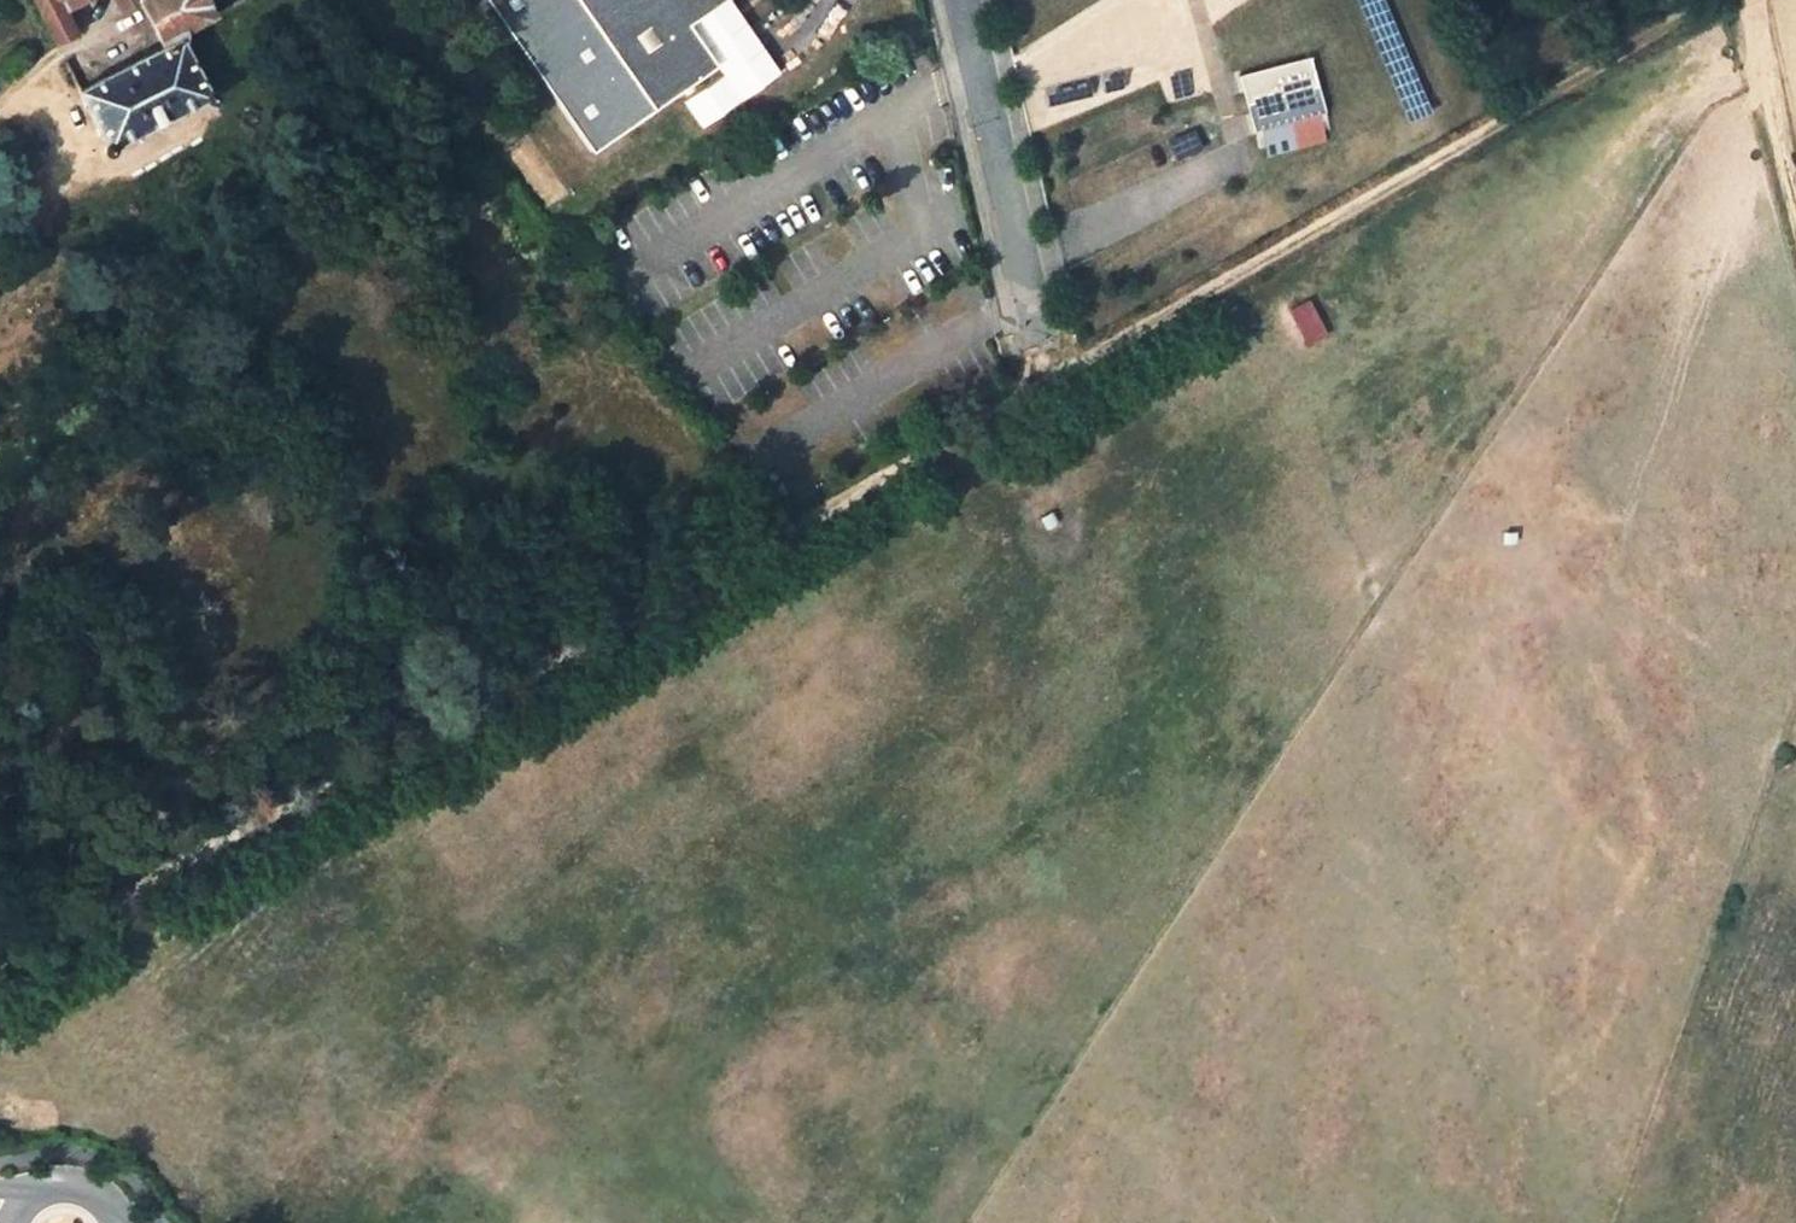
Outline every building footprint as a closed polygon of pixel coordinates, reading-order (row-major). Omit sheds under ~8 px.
[(56,43),(75,33),(60,4),(67,0),(33,0),(56,43)] [(166,47),(81,93),(109,148),(209,96),(182,41),(185,38),(187,36),(187,34),(185,29),(209,16),(201,0),(140,0),(166,47)] [(121,8),(139,0),(116,0),(121,8)] [(572,0),(484,0),(590,156),(650,115),(572,0)] [(650,115),(714,72),(687,31),(726,4),(732,0),(572,0),(650,115)] [(687,31),(714,72),(723,81),(682,107),(701,132),(778,80),(726,4),(687,31)] [(1252,156),(1323,142),(1305,56),(1235,71),(1252,156)] [(1305,298),(1284,309),(1302,344),(1323,333),(1305,298)]
